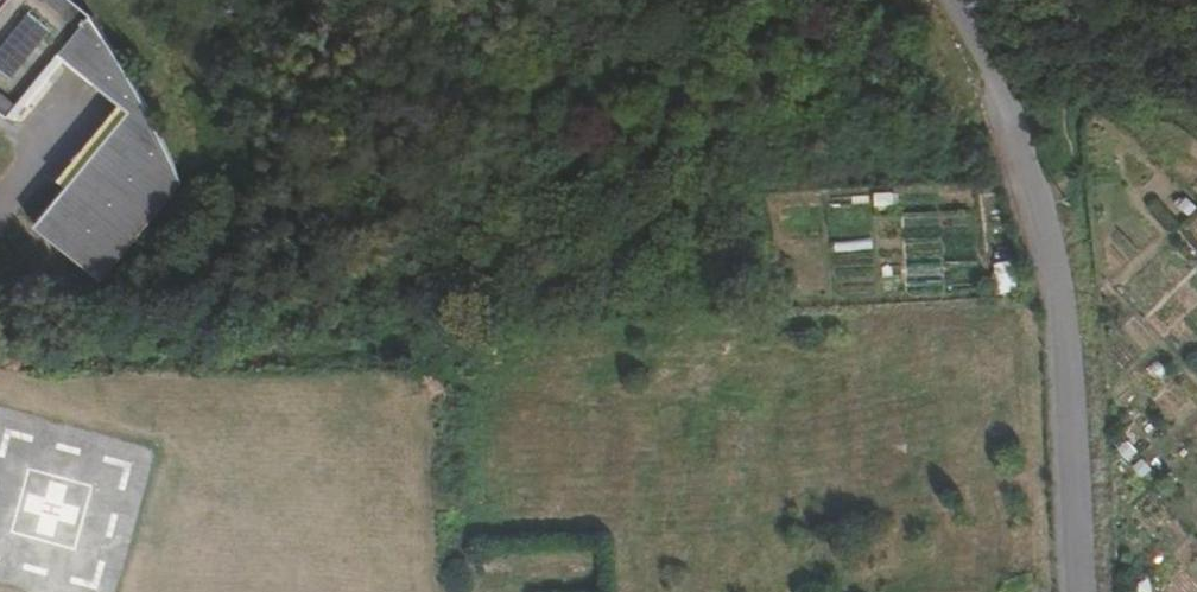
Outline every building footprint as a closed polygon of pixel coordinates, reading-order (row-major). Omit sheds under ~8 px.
[(127,119),(163,158),(138,104),(109,53),(89,22),(73,0),(0,0),(0,97),(20,113),(60,65),(127,119)] [(163,158),(127,119),(31,234),(94,287),(121,253),(176,188),(163,158)]
